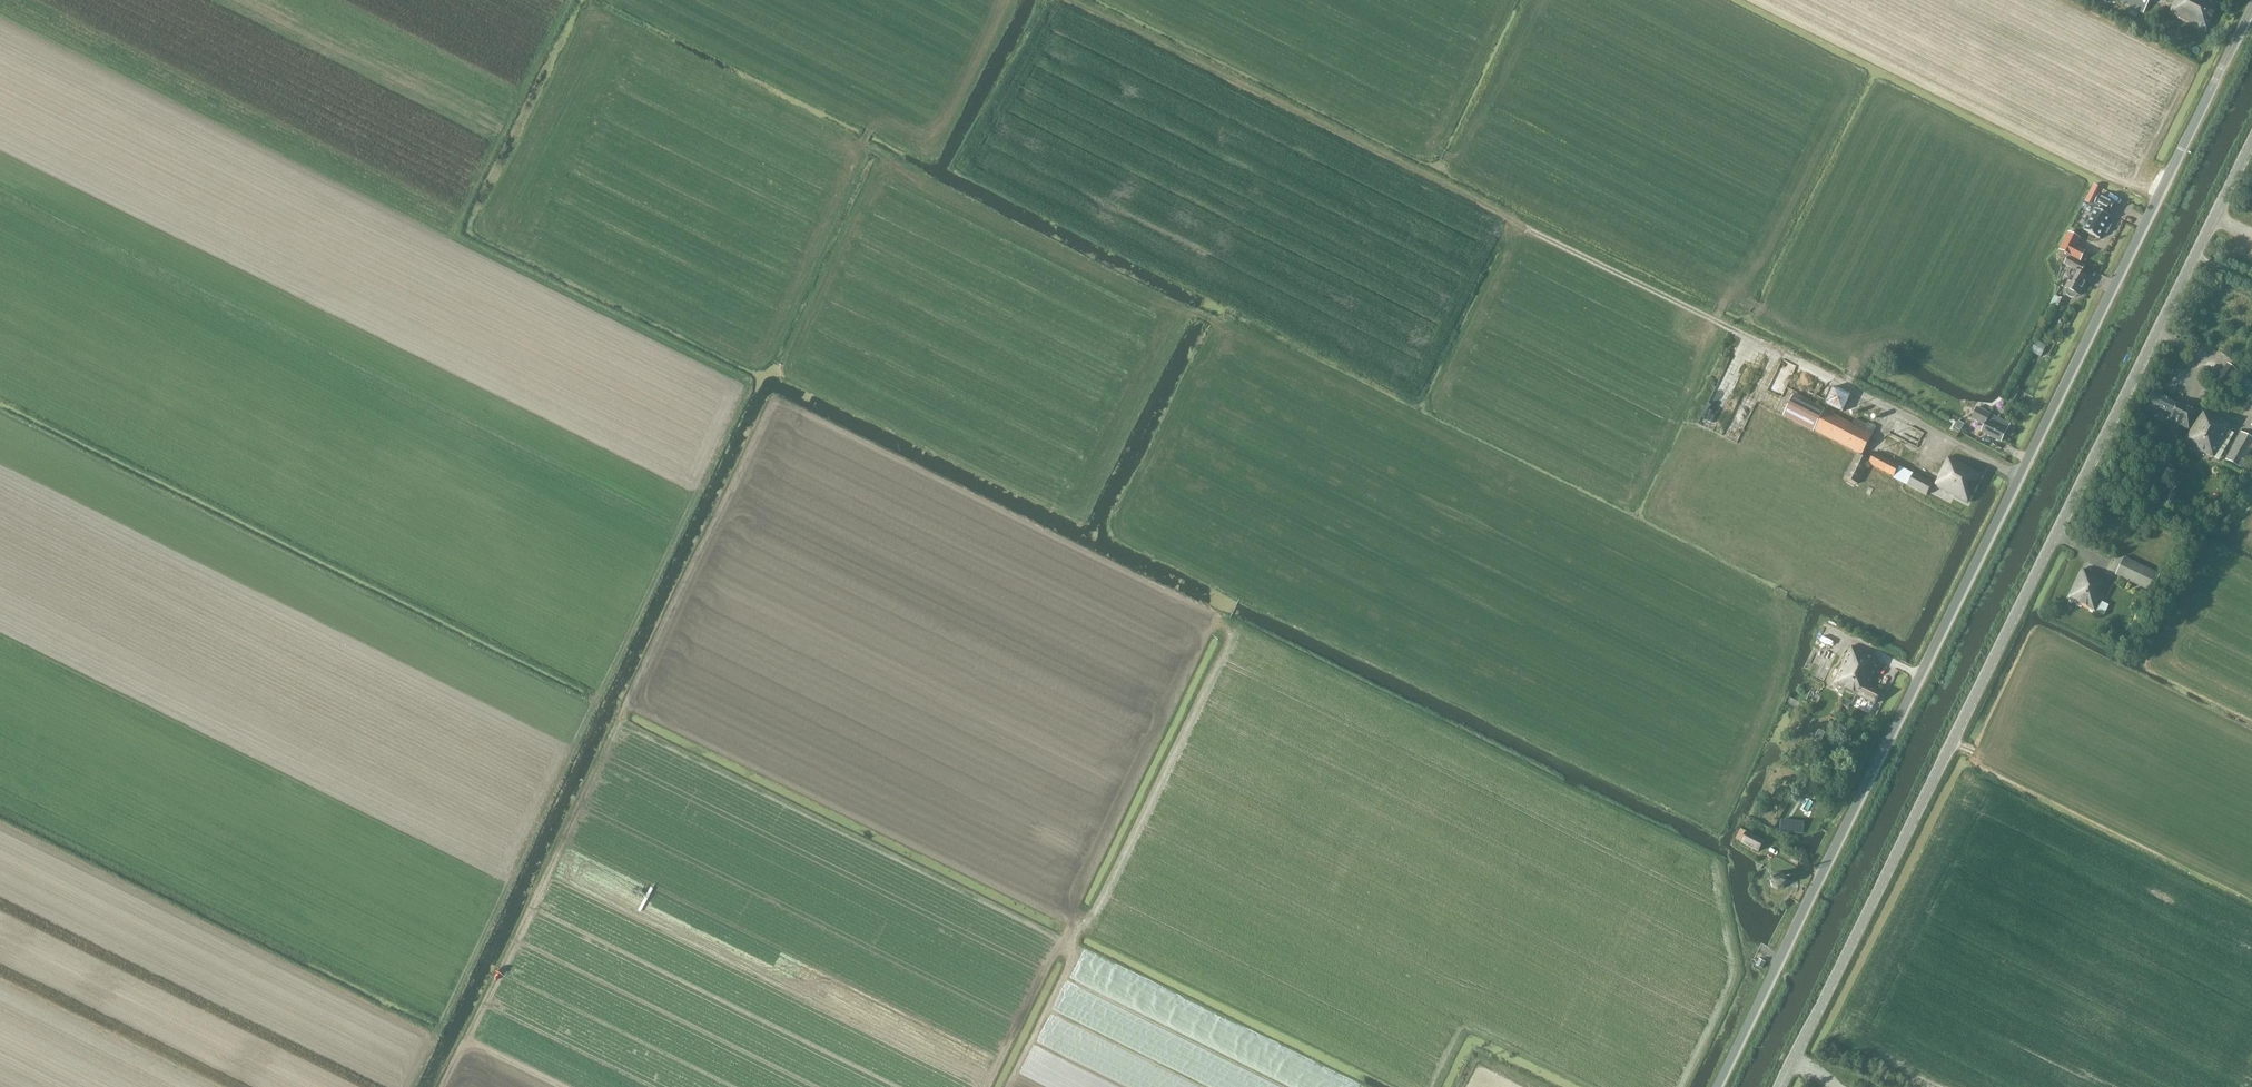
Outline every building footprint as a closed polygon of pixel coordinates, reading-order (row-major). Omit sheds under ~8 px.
[(2143,13),(2149,0),(2116,0),(2143,13)] [(2169,13),(2206,31),(2219,4),(2210,0),(2175,0),(2169,13)] [(2095,209),(2083,231),(2099,239),(2099,238),(2102,231),(2106,234),(2110,226),(2106,224),(2110,217),(2106,214),(2108,210),(2110,211),(2114,203),(2098,194),(2094,203),(2100,206),(2098,210),(2095,209)] [(2069,233),(2060,251),(2081,262),(2086,252),(2077,248),(2081,240),(2069,233)] [(2085,283),(2080,281),(2083,275),(2080,273),(2084,266),(2068,257),(2064,264),(2074,270),(2065,288),(2066,289),(2065,291),(2066,293),(2066,295),(2068,297),(2070,298),(2072,298),(2074,297),(2076,296),(2077,294),(2079,295),(2085,283)] [(2051,306),(2054,307),(2055,305),(2061,308),(2064,301),(2059,298),(2054,295),(2049,305),(2051,306)] [(2181,402),(2180,404),(2153,391),(2147,404),(2168,415),(2166,419),(2188,430),(2201,406),(2196,403),(2193,408),(2181,402)] [(1795,394),(1783,416),(1813,431),(1862,456),(1876,427),(1868,423),(1867,425),(1855,418),(1852,424),(1824,410),(1824,409),(1795,394)] [(1976,408),(1971,419),(1983,425),(1980,432),(2001,442),(2009,425),(2007,423),(1976,408)] [(2183,442),(2214,458),(2216,454),(2229,431),(2231,426),(2224,422),(2224,420),(2201,409),(2183,442)] [(2229,431),(2216,454),(2221,456),(2234,434),(2229,431)] [(2225,460),(2240,469),(2244,471),(2248,464),(2244,461),(2251,447),(2251,439),(2240,432),(2225,460)] [(1874,451),(1869,461),(1856,455),(1844,477),(1858,484),(1868,464),(1926,496),(1932,484),(1912,472),(1911,472),(1899,466),(1899,465),(1874,451)] [(1938,478),(1934,487),(1966,503),(1981,475),(1946,458),(1936,477),(1938,478)] [(2124,557),(2115,575),(2151,593),(2160,574),(2124,557)] [(2080,569),(2066,599),(2096,613),(2104,616),(2109,605),(2101,602),(2103,598),(2111,581),(2090,570),(2089,573),(2080,569)] [(1874,704),(1881,691),(1871,685),(1881,663),(1880,662),(1873,658),(1874,657),(1850,645),(1838,670),(1834,668),(1831,676),(1835,678),(1832,685),(1874,704)] [(1826,649),(1813,676),(1824,681),(1836,654),(1826,649)] [(1763,840),(1745,831),(1740,829),(1735,839),(1740,842),(1739,842),(1757,851),(1763,840)] [(1784,875),(1776,872),(1771,875),(1768,882),(1770,887),(1777,890),(1783,889),(1786,883),(1784,875)] [(1760,959),(1757,966),(1764,969),(1767,962),(1760,959)]
